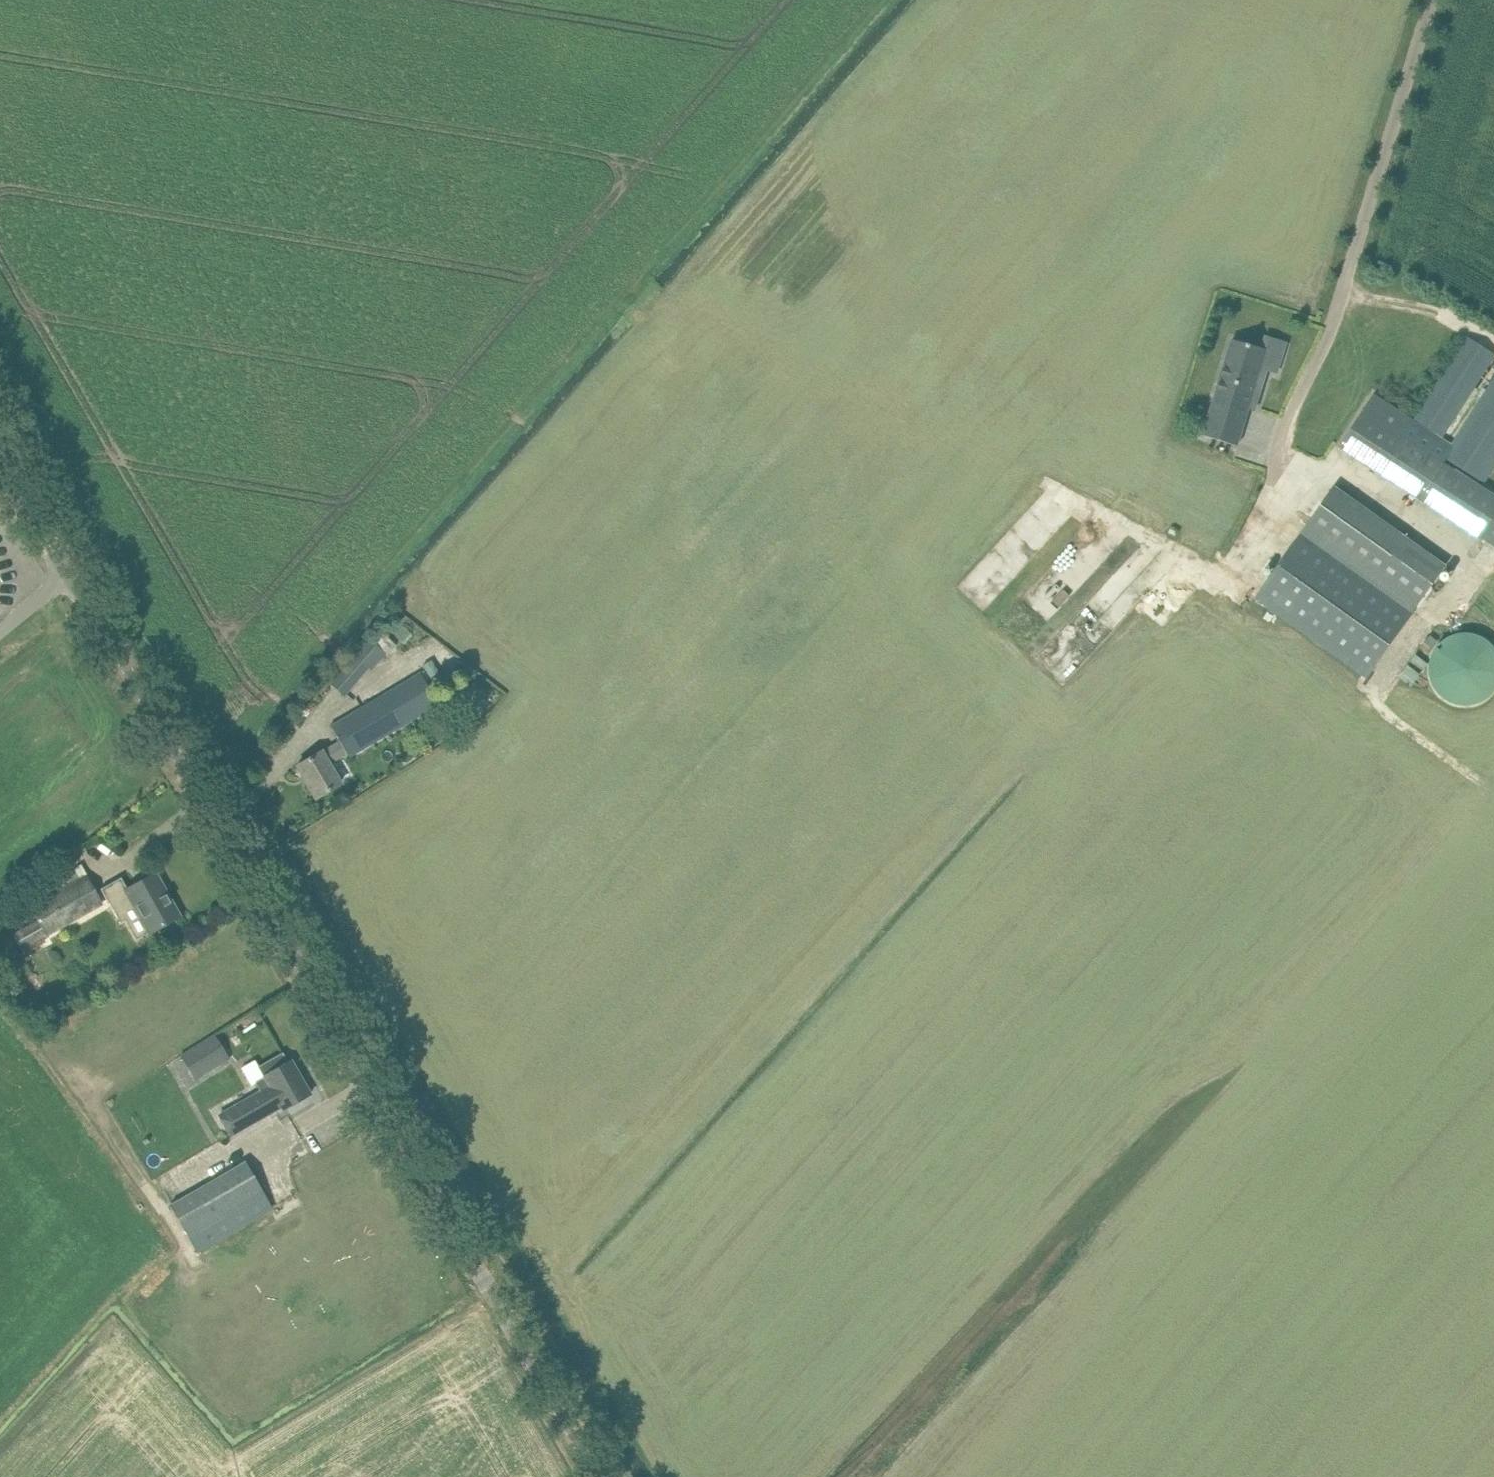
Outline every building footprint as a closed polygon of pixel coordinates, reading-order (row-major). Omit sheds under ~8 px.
[(1406,432),(1485,483),(1493,470),(1493,373),(1448,446),(1441,441),(1449,429),(1452,433),(1488,377),(1484,375),(1493,359),(1493,355),(1467,337),(1406,432)] [(1262,368),(1267,350),(1233,339),(1203,435),(1238,445),(1252,399),(1257,401),(1267,370),(1261,368),(1262,368)] [(1399,433),(1409,418),(1375,396),(1342,448),(1493,545),(1493,495),(1456,470),(1399,433)] [(1259,594),(1256,598),(1366,678),(1447,565),(1335,486),(1264,588),(1257,583),(1253,590),(1259,594)] [(396,644),(379,628),(332,683),(347,696),(370,668),(385,651),(387,654),(396,644)] [(1429,668),(1430,671),(1430,674),(1431,677),(1432,680),(1433,683),(1434,686),(1436,689),(1438,691),(1440,693),(1442,696),(1445,698),(1448,699),(1450,701),(1453,702),(1456,703),(1460,704),(1463,704),(1466,704),(1469,704),(1472,704),(1475,703),(1478,702),(1481,701),(1484,699),(1487,698),(1489,696),(1492,693),(1493,691),(1493,645),(1493,644),(1492,642),(1489,640),(1487,638),(1484,636),(1481,635),(1478,633),(1475,632),(1472,632),(1469,631),(1466,631),(1463,631),(1460,632),(1456,632),(1453,633),(1450,635),(1448,636),(1445,638),(1442,640),(1440,642),(1438,644),(1436,647),(1434,649),(1433,652),(1432,655),(1431,658),(1430,661),(1430,664),(1429,668)] [(1430,649),(1434,642),(1426,637),(1422,644),(1430,649)] [(1403,671),(1415,680),(1428,662),(1416,653),(1403,671)] [(331,725),(340,741),(348,752),(350,756),(440,703),(422,672),(331,725)] [(348,752),(340,741),(322,751),(321,751),(297,765),(316,798),(341,783),(329,763),(348,752)] [(121,917),(137,908),(150,932),(179,916),(177,913),(175,915),(162,892),(164,890),(155,873),(110,898),(121,917)] [(28,908),(35,919),(11,933),(23,954),(48,940),(45,935),(101,903),(83,876),(28,908)] [(22,988),(13,977),(5,984),(14,995),(22,988)] [(196,1078),(228,1058),(213,1034),(181,1054),(196,1078)] [(283,1109),(293,1104),(310,1094),(291,1060),(287,1062),(282,1053),(259,1067),(265,1077),(256,1082),(261,1091),(219,1115),(231,1135),(281,1106),(283,1109)] [(170,1205),(197,1251),(271,1208),(245,1162),(170,1205)]
